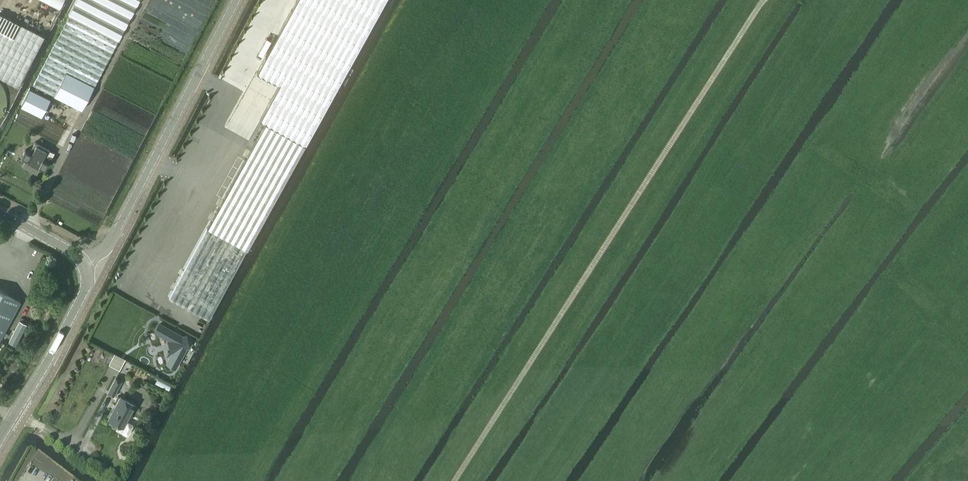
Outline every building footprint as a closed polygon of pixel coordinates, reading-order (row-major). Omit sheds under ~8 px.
[(135,6),(138,0),(75,0),(67,15),(68,15),(32,85),(80,109),(135,6)] [(58,9),(63,0),(41,0),(58,9)] [(257,72),(279,84),(260,119),(266,122),(306,144),(386,0),(296,0),(257,71),(257,72)] [(17,87),(43,36),(0,14),(0,78),(17,87)] [(20,106),(42,117),(51,99),(29,88),(20,106)] [(207,228),(169,298),(210,320),(247,250),(306,144),(266,122),(246,158),(207,228)] [(25,150),(21,157),(27,160),(23,166),(36,173),(39,167),(45,169),(48,162),(44,160),(49,150),(35,143),(29,152),(25,150)] [(19,300),(0,290),(0,337),(19,300)] [(41,297),(28,321),(34,324),(47,300),(41,297)] [(35,297),(29,308),(33,310),(39,300),(35,297)] [(9,342),(15,346),(26,324),(21,322),(19,322),(9,342)] [(161,322),(158,329),(174,338),(172,339),(175,348),(177,348),(184,351),(188,344),(190,344),(187,334),(185,335),(161,322)] [(114,354),(108,364),(115,367),(121,357),(115,354),(114,354)] [(113,395),(121,381),(115,378),(107,392),(113,395)] [(120,396),(108,419),(124,427),(121,431),(122,433),(126,435),(128,435),(132,426),(132,424),(126,421),(135,404),(120,396)]
